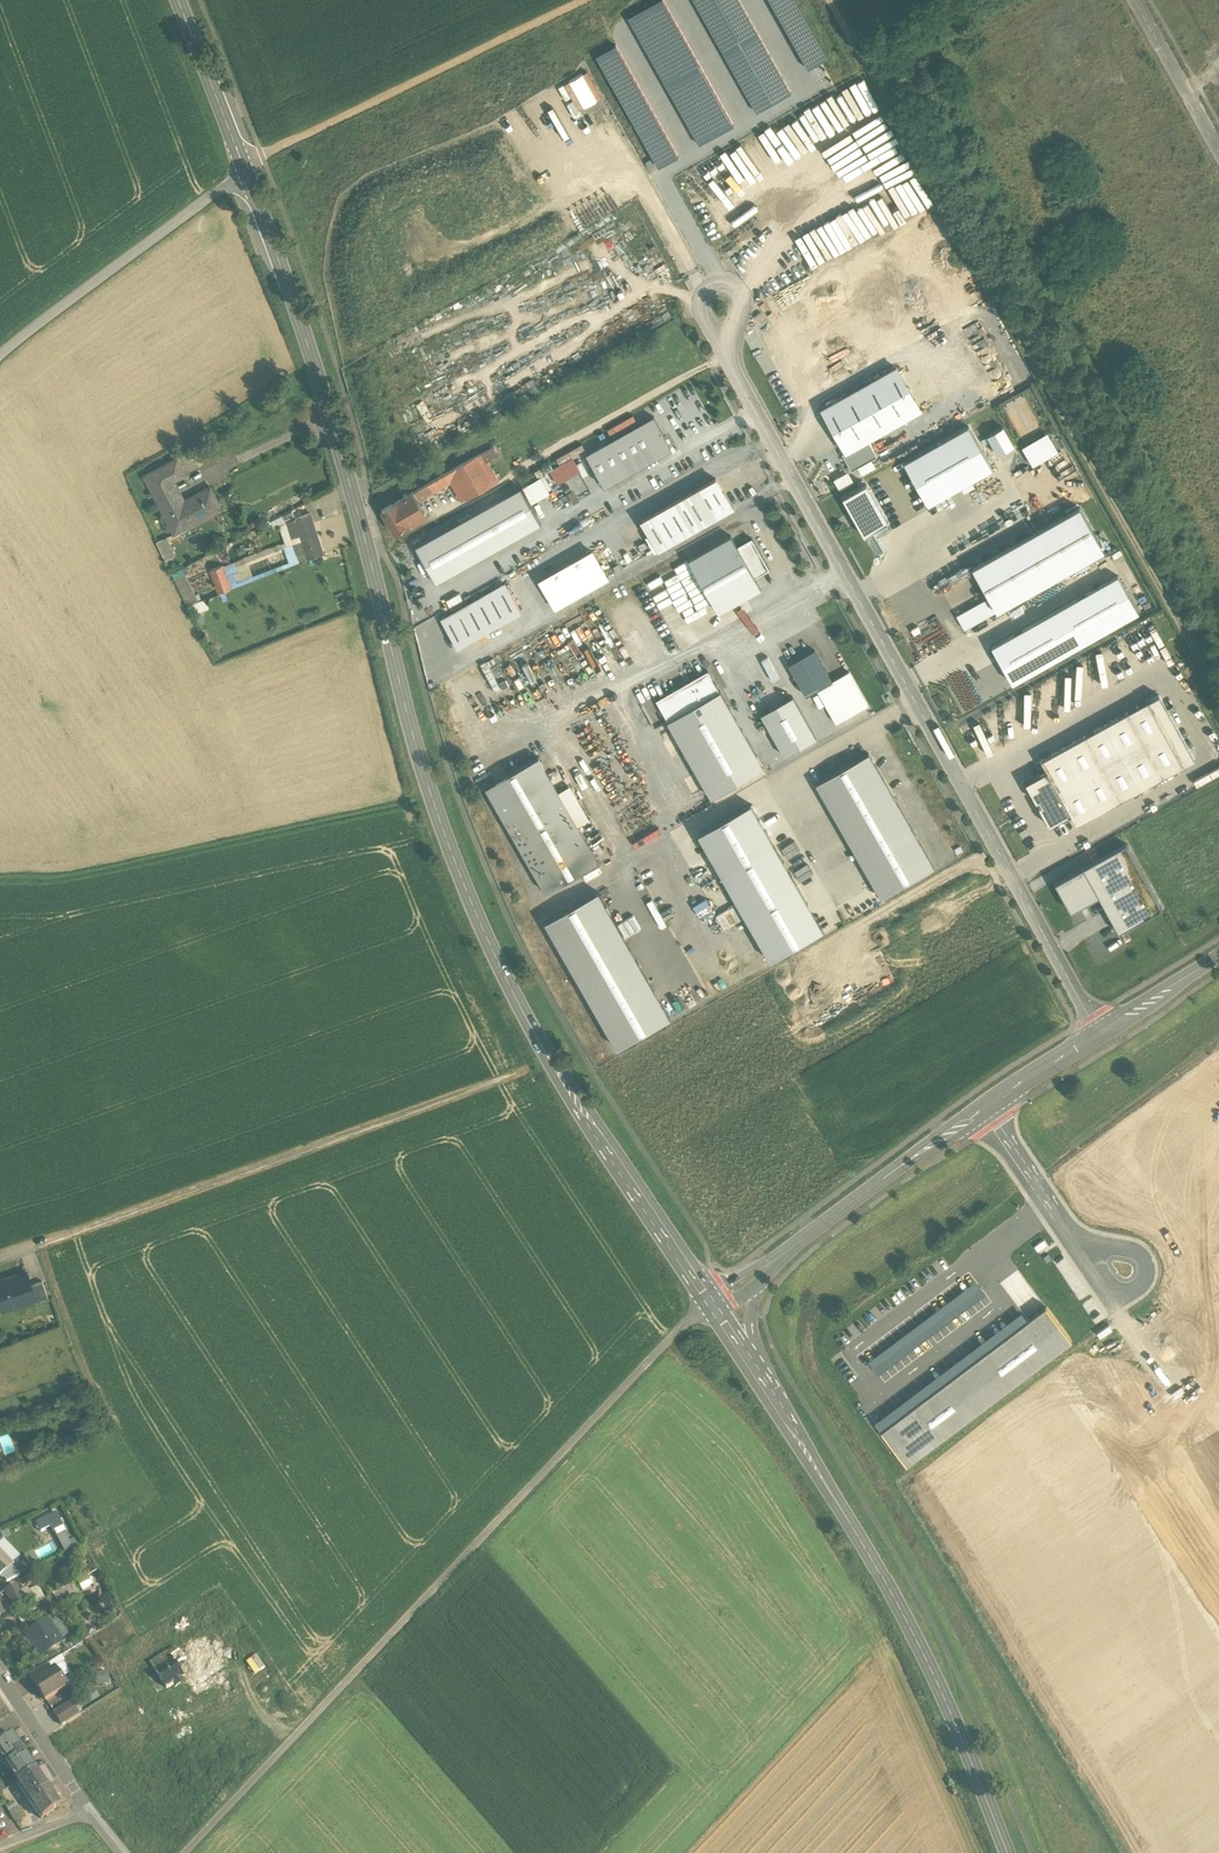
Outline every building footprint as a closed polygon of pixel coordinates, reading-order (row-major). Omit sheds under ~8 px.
[(732,126),(664,0),(658,0),(627,16),(697,145),(732,126)] [(790,93),(738,0),(693,0),(756,112),(790,93)] [(827,58),(795,0),(770,0),(808,68),(827,58)] [(659,167),(679,156),(615,45),(596,56),(659,167)] [(590,71),(558,86),(566,103),(567,102),(574,117),(582,113),(580,108),(603,97),(590,71)] [(609,138),(617,134),(603,108),(595,112),(609,138)] [(898,367),(823,409),(847,451),(867,439),(921,409),(898,367)] [(653,417),(587,454),(606,486),(671,449),(653,417)] [(1001,454),(1018,445),(1007,424),(990,434),(1001,454)] [(969,427),(905,463),(929,505),(993,469),(969,427)] [(1036,457),(1058,445),(1052,434),(1029,446),(1036,457)] [(877,458),(867,439),(847,451),(842,453),(853,471),(877,458)] [(494,446),(480,454),(486,461),(498,454),(494,446)] [(480,454),(459,465),(406,495),(411,504),(417,501),(419,500),(434,492),(451,480),(462,499),(473,493),(474,494),(497,481),(486,461),(480,454)] [(183,505),(171,482),(186,474),(177,458),(145,475),(171,527),(180,522),(181,525),(209,511),(211,514),(222,508),(212,489),(183,505)] [(552,471),(558,482),(579,470),(573,459),(552,471)] [(841,488),(855,480),(849,471),(835,479),(841,488)] [(716,478),(642,520),(659,549),(733,508),(716,478)] [(867,484),(843,497),(864,535),(888,521),(867,484)] [(416,548),(436,582),(542,522),(522,488),(416,548)] [(406,495),(382,509),(395,532),(411,524),(403,509),(411,504),(406,495)] [(411,504),(403,509),(411,524),(412,523),(413,523),(416,521),(411,512),(422,506),(419,500),(417,501),(411,504)] [(1080,508),(974,568),(990,596),(997,610),(998,610),(1104,550),(1080,508)] [(323,553),(310,513),(296,518),(309,558),(323,553)] [(166,559),(176,554),(168,536),(158,541),(166,559)] [(761,589),(756,578),(737,546),(732,536),(690,559),(720,612),(761,589)] [(752,538),(737,546),(756,578),(770,570),(752,538)] [(540,581),(555,608),(609,578),(594,551),(540,581)] [(223,565),(211,569),(220,592),(231,588),(223,565)] [(992,646),(1012,682),(1138,611),(1118,575),(992,646)] [(505,584),(442,620),(457,646),(520,611),(505,584)] [(997,610),(990,596),(957,615),(964,628),(997,610)] [(815,649),(789,664),(806,695),(817,689),(832,680),(815,649)] [(850,670),(832,680),(817,689),(836,722),(869,704),(850,670)] [(712,798),(762,769),(707,672),(657,700),(712,798)] [(1070,812),(1076,822),(1193,757),(1158,694),(1041,760),(1047,771),(1070,812)] [(761,713),(785,755),(816,738),(792,695),(761,713)] [(820,782),(885,897),(933,870),(868,755),(820,782)] [(597,861),(538,759),(487,788),(546,891),(597,861)] [(1049,824),(1070,812),(1047,771),(1026,783),(1049,824)] [(749,808),(702,836),(773,956),(820,928),(749,808)] [(1126,845),(1090,865),(1105,894),(1098,897),(1120,935),(1163,910),(1126,845)] [(1071,912),(1098,897),(1105,894),(1090,865),(1056,883),(1071,912)] [(597,893),(546,922),(619,1048),(670,1019),(597,893)] [(659,927),(666,925),(655,898),(649,901),(659,927)] [(708,898),(694,904),(697,912),(712,907),(708,898)] [(738,904),(719,913),(725,924),(744,915),(738,904)] [(678,994),(684,1008),(702,999),(696,986),(678,994)] [(0,1280),(0,1303),(2,1309),(34,1298),(35,1298),(31,1284),(26,1271),(0,1280)] [(42,1280),(31,1284),(35,1298),(34,1298),(35,1302),(48,1297),(42,1280)] [(868,1361),(877,1373),(985,1293),(976,1281),(868,1361)] [(893,1445),(906,1464),(1071,1341),(1045,1307),(1029,1319),(881,1430),(893,1445)] [(874,1420),(881,1430),(1029,1319),(1022,1310),(874,1420)] [(893,1445),(881,1430),(877,1433),(888,1448),(893,1445)] [(56,1513),(37,1523),(41,1532),(51,1527),(56,1538),(66,1533),(56,1513)] [(40,1558),(55,1553),(52,1543),(37,1549),(40,1558)] [(13,1564),(0,1550),(0,1577),(13,1564)] [(14,1567),(3,1576),(9,1584),(20,1574),(14,1567)] [(72,1584),(52,1595),(60,1608),(73,1601),(71,1598),(78,1594),(72,1584)] [(39,1597),(33,1586),(26,1590),(32,1600),(39,1597)] [(16,1587),(5,1592),(11,1603),(14,1609),(14,1610),(25,1604),(19,1593),(16,1587)] [(26,1590),(19,1593),(25,1604),(32,1600),(26,1590)] [(11,1603),(4,1607),(8,1612),(14,1609),(11,1603)] [(67,1635),(55,1620),(57,1619),(54,1615),(47,1621),(60,1640),(67,1635)] [(47,1621),(46,1621),(24,1636),(40,1659),(62,1644),(60,1640),(47,1621)] [(174,1648),(151,1664),(156,1672),(170,1663),(168,1659),(171,1656),(187,1645),(185,1642),(177,1647),(174,1648)] [(177,1665),(171,1656),(168,1659),(170,1663),(156,1672),(167,1689),(175,1683),(177,1686),(181,1684),(179,1681),(184,1678),(185,1677),(181,1672),(177,1665)] [(46,1665),(29,1676),(33,1683),(50,1671),(46,1665)] [(33,1683),(45,1702),(66,1688),(65,1688),(68,1686),(64,1678),(61,1680),(54,1669),(50,1671),(33,1683)] [(94,1672),(94,1685),(110,1686),(111,1673),(94,1672)] [(196,1697),(211,1690),(203,1672),(188,1679),(196,1697)] [(71,1703),(54,1714),(61,1725),(78,1714),(71,1703)] [(10,1734),(0,1741),(0,1758),(17,1783),(35,1770),(25,1755),(25,1754),(22,1749),(21,1750),(10,1734)] [(35,1770),(17,1783),(29,1801),(48,1788),(46,1785),(46,1786),(35,1770)] [(48,1788),(29,1801),(41,1819),(60,1807),(49,1791),(50,1791),(48,1788)] [(25,1816),(21,1806),(10,1810),(15,1820),(25,1816)]
